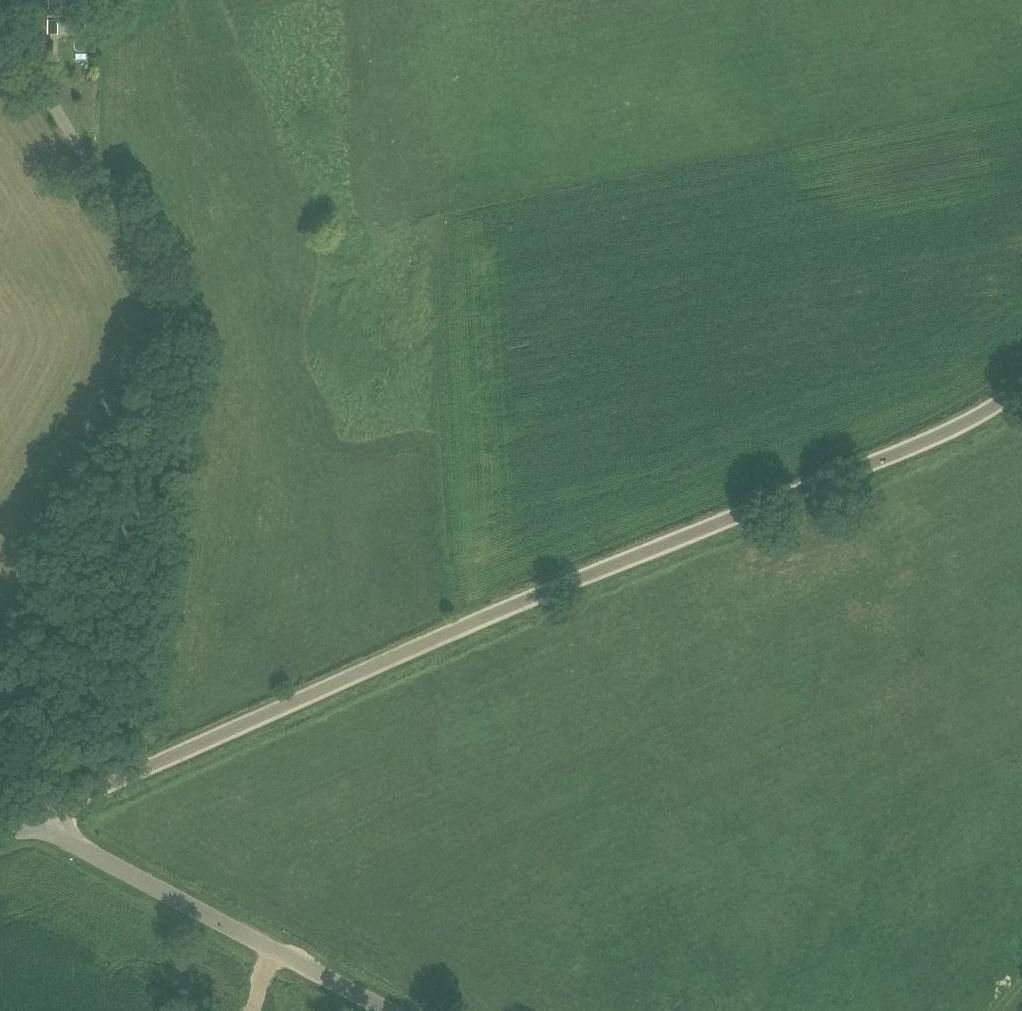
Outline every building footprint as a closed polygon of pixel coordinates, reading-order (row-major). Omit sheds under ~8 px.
[(33,21),(49,22),(49,33),(84,33),(84,8),(76,7),(76,0),(33,0),(33,21)]
